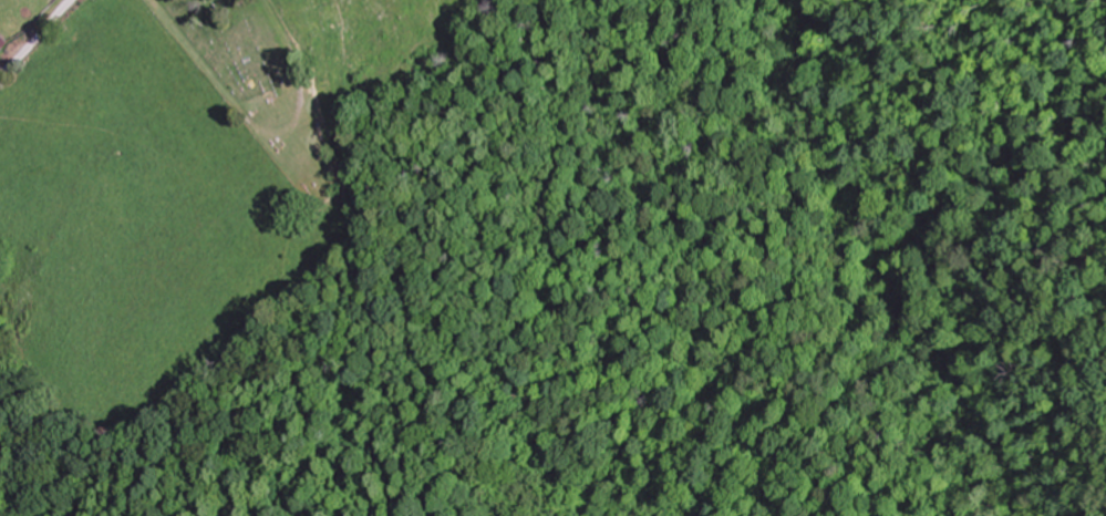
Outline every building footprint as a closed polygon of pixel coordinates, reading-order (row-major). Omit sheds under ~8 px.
[(15,40),(0,30),(0,45),(8,50),(15,40)]
